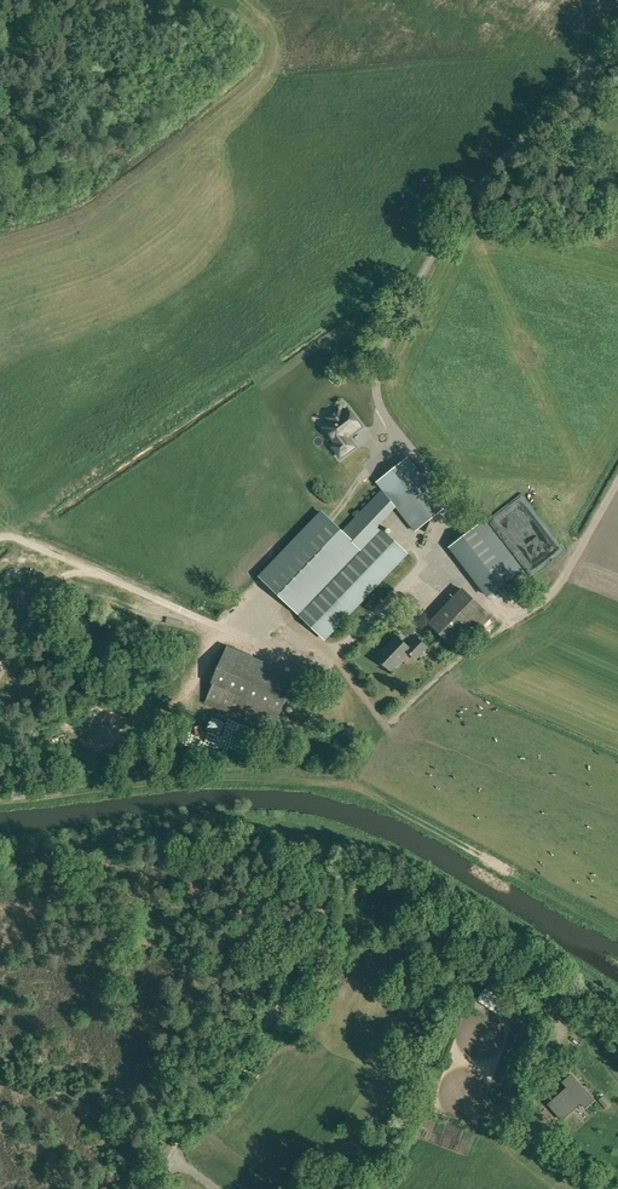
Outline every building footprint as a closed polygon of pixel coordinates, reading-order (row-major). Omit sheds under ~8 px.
[(360,425),(347,407),(342,411),(339,407),(327,416),(334,425),(327,430),(336,442),(332,445),(340,455),(353,445),(346,435),(360,425)] [(378,524),(383,518),(395,506),(413,529),(445,505),(412,461),(408,456),(376,481),(380,485),(382,488),(342,530),(324,513),(261,576),(295,609),(323,636),(406,551),(378,524)] [(505,519),(532,559),(557,542),(539,515),(533,519),(524,506),(505,519)] [(493,592),(514,576),(512,572),(477,528),(452,547),(489,596),(493,592)] [(491,616),(463,589),(430,623),(458,650),(491,616)] [(83,608),(71,626),(79,632),(92,613),(83,608)] [(416,659),(427,647),(417,637),(408,646),(397,636),(377,657),(391,671),(409,652),(416,659)] [(227,643),(212,698),(242,706),(245,695),(257,698),(257,700),(269,703),(271,696),(280,699),(288,670),(265,664),(268,654),(227,643)] [(145,748),(157,745),(154,737),(142,740),(145,748)] [(537,1023),(539,1020),(514,1001),(490,983),(477,999),(502,1018),(503,1017),(528,1035),(529,1034),(541,1043),(549,1032),(537,1023)] [(562,1119),(581,1102),(585,1107),(593,1100),(571,1074),(563,1082),(567,1087),(548,1104),(562,1119)]
